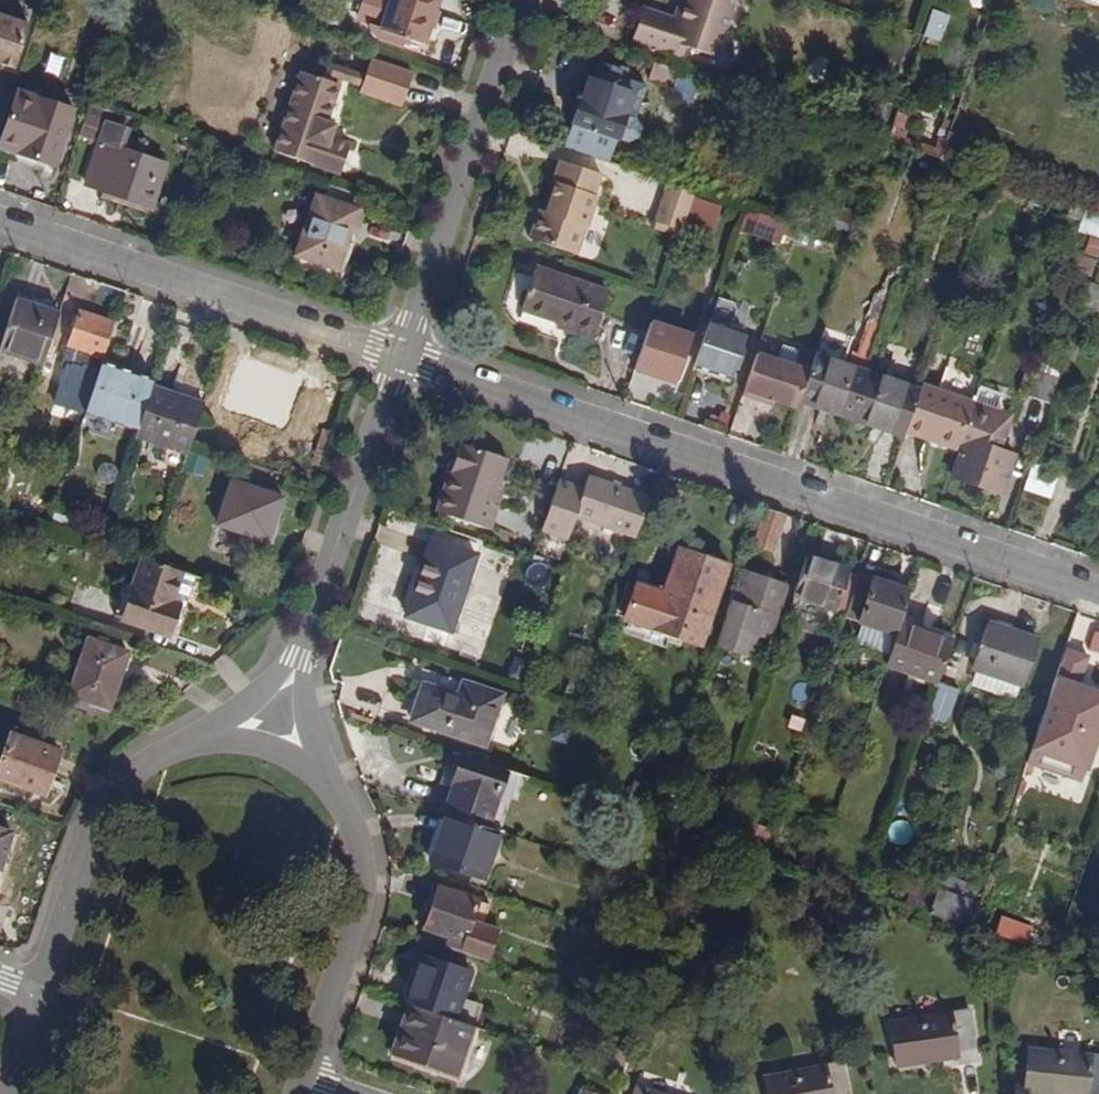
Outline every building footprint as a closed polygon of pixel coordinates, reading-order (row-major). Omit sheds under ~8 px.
[(448,0),(395,0),(390,12),(438,30),(448,0)] [(746,0),(695,0),(693,5),(690,4),(686,17),(655,7),(644,38),(695,55),(699,45),(728,54),(746,0)] [(40,24),(0,10),(0,64),(1,60),(8,62),(24,68),(40,24)] [(927,39),(945,41),(948,12),(931,10),(927,39)] [(378,69),(332,53),(329,61),(375,76),(378,69)] [(421,69),(382,56),(378,69),(375,76),(414,90),(421,69)] [(687,74),(690,66),(666,58),(661,74),(684,82),(687,74)] [(373,81),(375,76),(329,61),(325,73),(334,76),(337,68),(373,81)] [(334,76),(325,73),(303,66),(275,147),(341,170),(352,139),(335,133),(340,120),(327,115),(340,78),(334,76)] [(702,79),(705,71),(690,66),(687,74),(702,79)] [(653,96),(658,84),(632,75),(628,85),(609,79),(606,90),(595,86),(573,145),(616,160),(625,133),(639,138),(651,134),(654,125),(647,114),(638,111),(644,93),(653,96)] [(609,79),(599,75),(595,86),(606,90),(609,79)] [(410,102),(414,90),(375,76),(373,81),(371,88),(410,102)] [(647,114),(653,96),(644,93),(638,111),(647,114)] [(959,115),(911,98),(904,118),(951,135),(954,129),(959,115)] [(114,104),(102,100),(99,99),(92,119),(107,123),(114,104)] [(57,171),(76,116),(25,100),(7,154),(57,171)] [(904,118),(897,138),(945,154),(951,135),(904,118)] [(127,146),(132,129),(113,123),(93,182),(156,205),(172,161),(127,146)] [(964,132),(954,129),(951,135),(945,154),(955,158),(964,132)] [(603,194),(610,173),(566,158),(559,177),(563,180),(550,215),(545,213),(536,236),(584,253),(593,226),(596,227),(607,196),(603,194)] [(691,218),(691,217),(699,194),(701,189),(672,179),(659,218),(688,228),(691,218)] [(370,209),(375,194),(349,185),(344,200),(323,193),(303,250),(346,264),(358,230),(365,233),(367,233),(374,211),(370,209)] [(719,228),(727,203),(699,194),(691,217),(691,218),(719,228)] [(1081,215),(1086,203),(1071,198),(1067,210),(1081,215)] [(741,231),(791,247),(798,224),(748,208),(741,231)] [(560,309),(582,317),(594,285),(542,267),(540,274),(528,308),(557,319),(558,316),(560,309)] [(1087,306),(1097,280),(1088,277),(1079,303),(1087,306)] [(601,340),(617,294),(594,285),(582,317),(560,309),(558,316),(568,319),(580,323),(577,332),(601,340)] [(49,362),(65,314),(23,300),(7,348),(49,362)] [(109,356),(122,321),(76,306),(59,355),(90,365),(96,351),(109,356)] [(577,332),(580,323),(568,319),(566,328),(577,332)] [(745,347),(749,336),(713,323),(698,365),(735,378),(737,370),(742,372),(751,349),(745,347)] [(678,382),(694,337),(655,324),(639,368),(678,382)] [(780,401),(803,409),(805,404),(816,372),(762,353),(748,395),(765,401),(767,396),(780,401)] [(821,357),(816,372),(805,404),(853,421),(869,374),(821,357)] [(266,414),(279,378),(235,363),(223,397),(236,401),(236,405),(265,415),(266,414)] [(95,398),(90,412),(143,430),(157,388),(159,383),(106,365),(95,398)] [(1044,406),(1054,378),(1032,370),(1031,374),(1022,398),(1044,406)] [(1022,398),(1031,374),(1023,371),(1014,395),(1022,398)] [(853,421),(900,437),(901,434),(916,390),(869,374),(853,421)] [(72,377),(70,399),(84,400),(86,378),(72,377)] [(180,384),(176,395),(157,388),(143,430),(140,438),(191,455),(195,444),(212,395),(180,384)] [(920,441),(921,437),(953,448),(969,401),(919,384),(916,390),(901,434),(920,441)] [(953,448),(943,476),(952,478),(964,444),(1000,458),(988,492),(999,496),(1015,450),(999,444),(1005,424),(999,419),(995,414),(999,404),(994,398),(995,392),(975,385),(969,401),(953,448)] [(1005,424),(1010,407),(995,392),(994,398),(999,404),(995,414),(999,419),(1005,424)] [(765,401),(779,406),(780,401),(767,396),(765,401)] [(502,489),(512,459),(466,444),(442,513),(495,532),(503,507),(496,504),(502,489)] [(952,478),(988,492),(1000,458),(964,444),(952,478)] [(1054,498),(1059,472),(1030,467),(1026,493),(1054,498)] [(574,522),(577,515),(585,518),(599,479),(589,476),(585,489),(560,481),(548,513),(574,522)] [(650,497),(599,479),(585,518),(636,536),(650,497)] [(268,542),(283,499),(236,482),(221,526),(268,542)] [(503,507),(509,491),(502,489),(496,504),(503,507)] [(756,545),(778,552),(790,515),(769,508),(756,545)] [(454,633),(481,558),(438,543),(411,618),(454,633)] [(638,588),(625,623),(666,637),(693,556),(680,552),(665,598),(638,588)] [(183,569),(155,559),(146,556),(124,619),(170,634),(181,603),(173,600),(183,569)] [(702,649),(730,568),(693,556),(666,637),(702,649)] [(811,556),(796,598),(802,600),(817,558),(811,556)] [(817,558),(802,600),(839,613),(853,570),(817,558)] [(851,617),(865,575),(853,570),(839,613),(851,617)] [(776,640),(794,587),(747,571),(721,647),(755,658),(763,635),(776,640)] [(871,579),(853,631),(889,643),(898,617),(907,592),(871,579)] [(889,643),(882,665),(939,685),(953,642),(922,631),(924,625),(898,617),(889,643)] [(982,670),(1000,676),(1016,631),(989,622),(974,667),(982,670)] [(1027,686),(1043,641),(1016,631),(1000,676),(1019,683),(1027,686)] [(130,719),(149,663),(109,649),(90,705),(130,719)] [(1063,679),(1082,686),(1092,658),(1069,649),(1059,677),(1063,679)] [(982,670),(976,684),(995,691),(1000,676),(982,670)] [(1014,698),(1019,683),(1000,676),(995,691),(1014,698)] [(1037,754),(1092,774),(1098,754),(1098,691),(1082,686),(1063,679),(1037,754)] [(948,729),(960,692),(939,685),(926,722),(948,729)] [(496,751),(514,700),(474,687),(473,688),(470,700),(436,689),(423,726),(496,751)] [(52,787),(69,745),(18,728),(3,770),(52,787)] [(466,790),(470,792),(460,821),(501,835),(521,778),(491,768),(476,763),(466,790)] [(514,839),(534,782),(521,778),(501,835),(514,839)] [(497,887),(514,839),(501,835),(460,821),(444,868),(497,887)] [(17,834),(0,828),(0,864),(4,854),(10,856),(17,834)] [(4,872),(10,856),(4,854),(0,864),(0,871),(4,872)] [(894,886),(899,869),(888,866),(882,882),(894,886)] [(492,928),(497,911),(443,892),(428,933),(454,943),(450,954),(479,964),(493,968),(494,969),(506,933),(492,928)] [(970,930),(977,908),(936,893),(928,916),(970,930)] [(1003,916),(997,935),(1028,945),(1034,926),(1003,916)] [(428,958),(411,1008),(417,1010),(458,1024),(476,974),(428,958)] [(462,1079),(479,1031),(458,1024),(417,1010),(400,1058),(462,1079)] [(969,1078),(988,1075),(979,1018),(895,1032),(903,1077),(968,1067),(969,1078)] [(1037,1061),(1034,1093),(1098,1093),(1098,1065),(1037,1061)] [(849,1074),(770,1088),(771,1093),(853,1093),(849,1074)]
